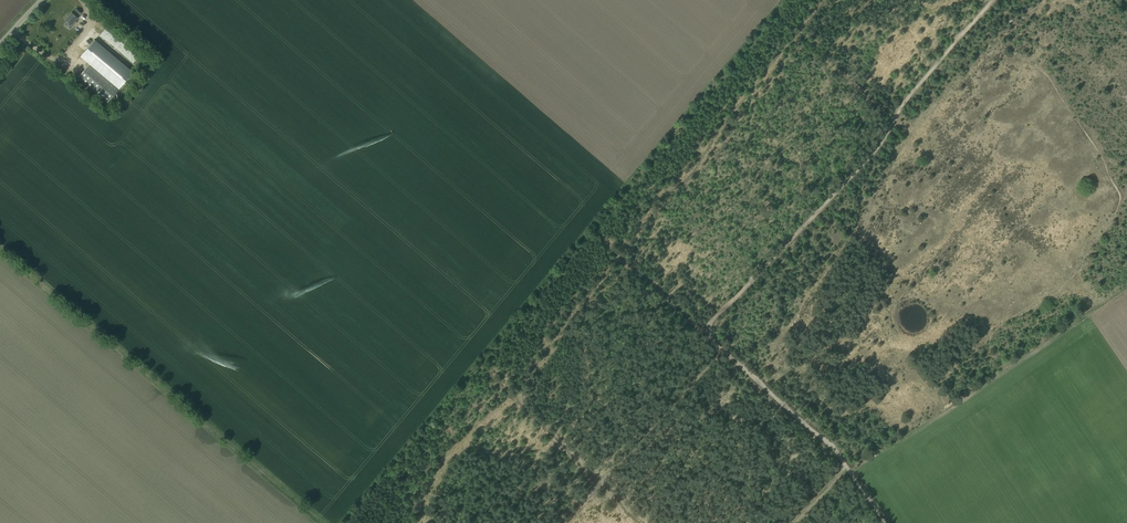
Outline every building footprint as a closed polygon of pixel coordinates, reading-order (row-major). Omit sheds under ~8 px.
[(64,25),(68,28),(70,29),(76,21),(75,20),(81,13),(76,9),(73,13),(72,12),(65,19),(67,21),(64,25)] [(94,39),(80,56),(89,63),(118,88),(133,71),(94,39)] [(118,88),(89,63),(78,77),(108,101),(118,88)]
